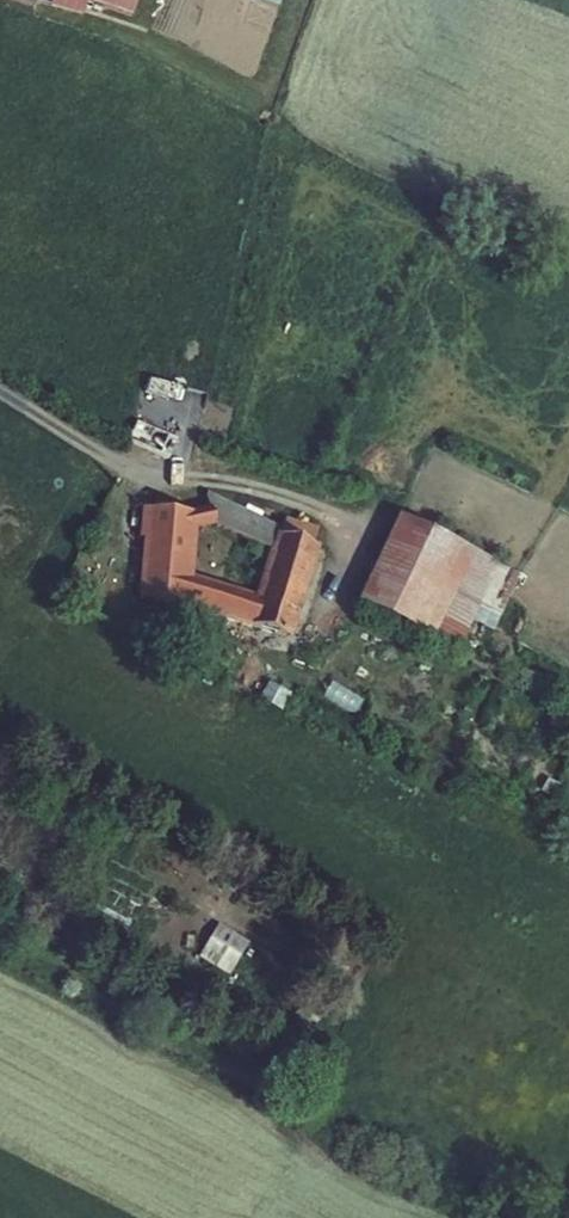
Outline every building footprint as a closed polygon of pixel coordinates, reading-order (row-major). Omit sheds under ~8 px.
[(131,17),(136,0),(53,0),(51,7),(84,15),(88,2),(131,17)] [(177,440),(136,423),(129,442),(169,460),(177,440)] [(276,534),(314,545),(318,528),(286,518),(282,528),(207,493),(204,500),(209,507),(216,526),(268,550),(271,550),(276,534)] [(192,513),(198,528),(198,530),(216,526),(209,507),(191,511),(192,513)] [(198,530),(198,528),(192,513),(140,508),(138,539),(142,540),(138,598),(184,606),(183,608),(253,630),(253,628),(293,639),(321,547),(314,545),(276,534),(271,550),(268,550),(254,595),(194,577),(198,530)] [(435,640),(476,552),(398,517),(356,603),(435,640)] [(519,576),(476,552),(435,640),(459,652),(473,622),(492,634),(519,576)] [(554,713),(548,726),(563,734),(568,721),(554,713)] [(249,944),(217,923),(199,957),(229,976),(249,944)]
